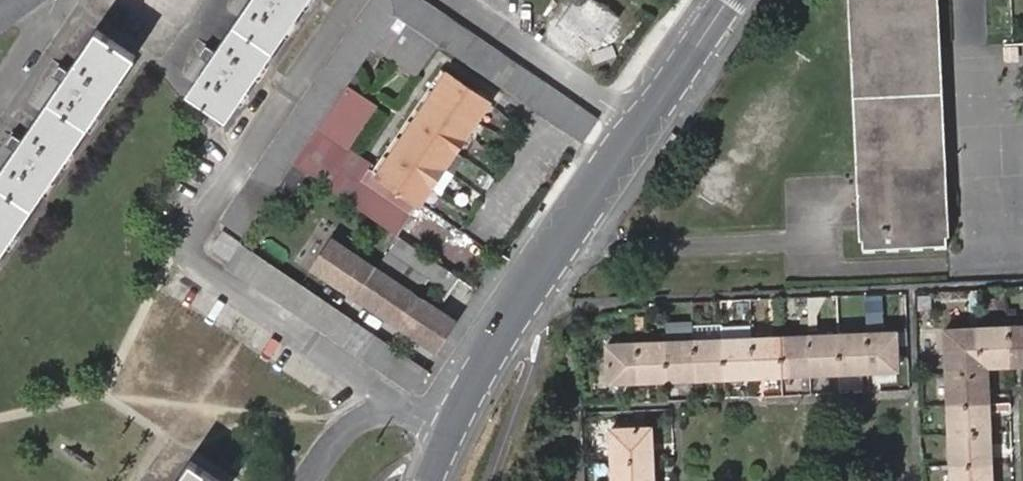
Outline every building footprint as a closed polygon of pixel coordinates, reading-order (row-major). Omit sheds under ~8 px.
[(189,91),(227,117),(307,0),(251,0),(189,91)] [(599,119),(423,0),(373,0),(223,222),(245,237),(295,164),(320,127),(322,124),(348,87),(373,48),(396,16),(439,45),(583,144),(599,119)] [(586,42),(598,49),(619,17),(593,0),(574,0),(552,31),(570,44),(576,35),(586,42)] [(863,255),(875,254),(875,247),(885,247),(885,254),(897,253),(896,246),(910,245),(910,252),(922,252),(922,245),(933,244),(934,251),(946,250),(935,0),(850,0),(863,255)] [(417,77),(439,45),(396,16),(373,48),(417,77)] [(0,174),(0,255),(136,56),(98,31),(0,174)] [(580,50),(586,42),(576,35),(570,44),(580,50)] [(442,68),(373,164),(370,169),(379,175),(449,74),(442,68)] [(379,175),(419,202),(420,202),(431,187),(434,189),(447,169),(444,167),(454,152),(458,155),(469,138),(465,136),(489,102),(449,74),(379,175)] [(376,107),(348,87),(322,124),(320,127),(295,164),(397,235),(419,202),(379,175),(370,169),(373,164),(348,147),(376,107)] [(452,322),(474,289),(401,240),(380,271),(331,239),(311,269),(436,353),(455,324),(452,322)] [(943,327),(950,480),(991,480),(987,374),(984,375),(983,366),(1022,364),(1022,324),(943,327)] [(722,327),(723,338),(755,336),(755,326),(722,327)] [(755,336),(723,338),(722,337),(604,343),(606,384),(898,371),(897,329),(755,336)] [(619,419),(619,428),(644,427),(643,418),(619,419)] [(619,428),(609,428),(611,480),(654,480),(651,427),(644,427),(619,428)] [(179,480),(219,480),(192,463),(179,480)]
